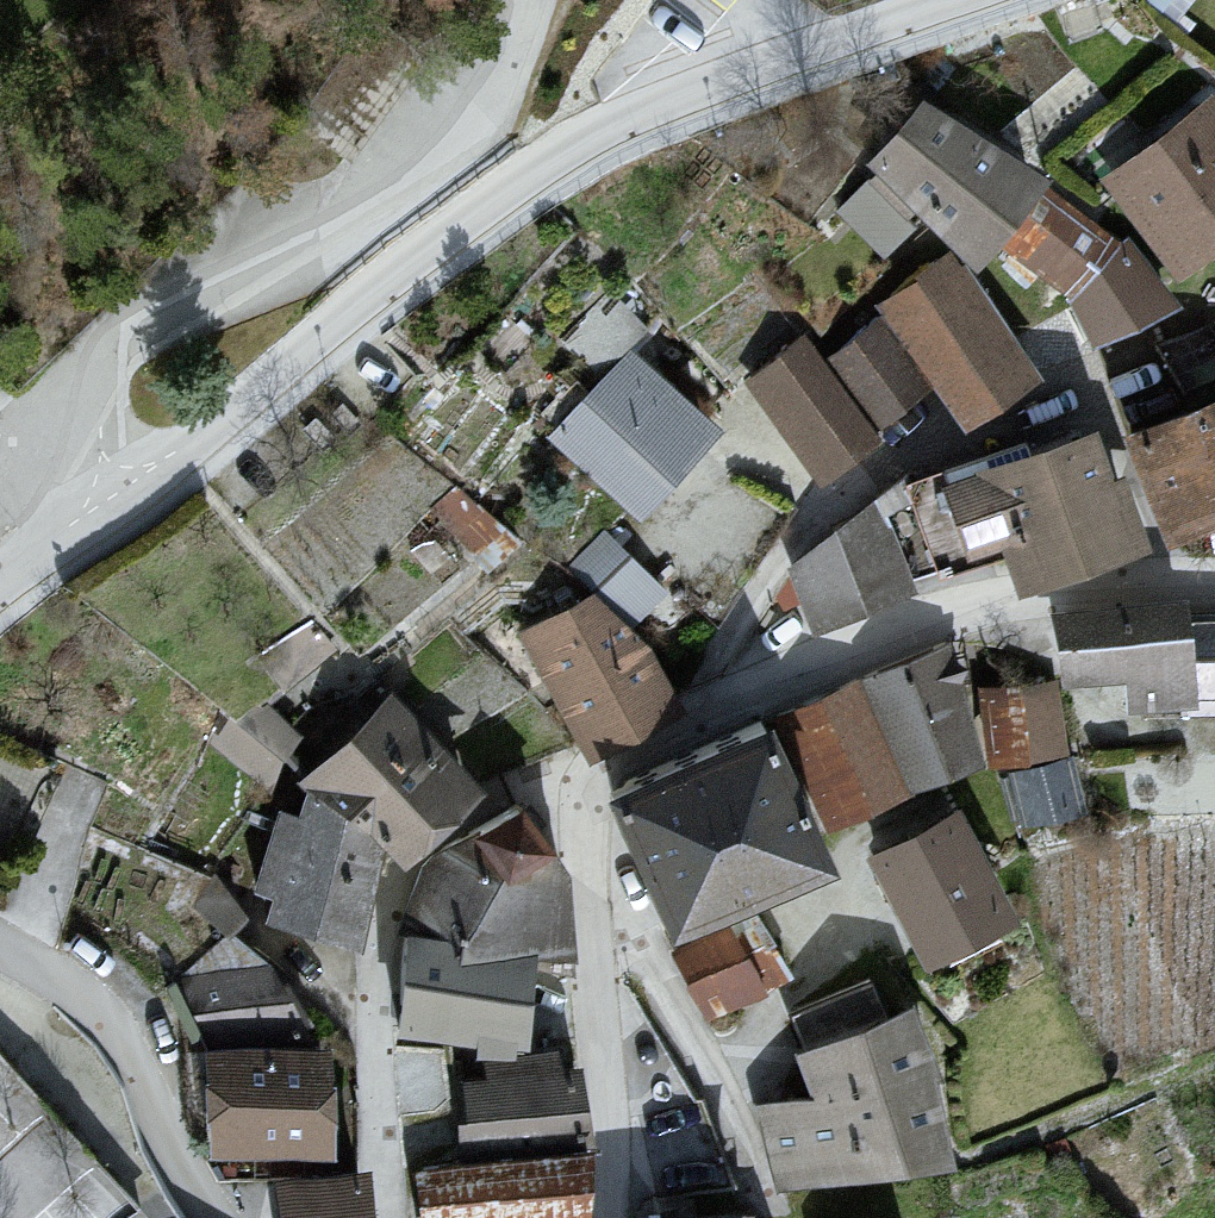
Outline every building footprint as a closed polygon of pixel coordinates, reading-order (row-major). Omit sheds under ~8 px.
[(1004,268),(1061,357),(1149,301),(1083,198),(931,100),(875,186),(1004,268)] [(1096,188),(1170,284),(1214,249),(1214,127),(1200,108),(1096,188)] [(905,254),(725,395),(810,503),(990,362),(905,254)] [(593,329),(509,424),(616,519),(701,423),(593,329)] [(765,613),(789,650),(1150,589),(1214,557),(1214,339),(849,516),(765,613)] [(635,612),(666,579),(623,539),(592,572),(635,612)] [(566,593),(466,652),(534,767),(635,708),(566,593)] [(1064,625),(1068,682),(1132,679),(1135,710),(1187,707),(1187,713),(1214,712),(1214,621),(1181,622),(1180,610),(1064,625)] [(948,651),(783,727),(831,828),(981,762),(948,651)] [(1053,689),(986,697),(993,763),(1061,755),(1053,689)] [(475,793),(395,709),(308,787),(317,797),(309,827),(284,820),(265,890),(283,895),(277,923),(359,941),(383,841),(407,864),(475,793)] [(763,730),(613,797),(676,936),(825,869),(763,730)] [(1079,813),(1067,766),(1015,779),(1027,826),(1079,813)] [(409,924),(407,1033),(523,1047),(532,954),(566,952),(563,880),(514,811),(430,868),(409,924)] [(960,823),(878,865),(931,966),(1013,924),(960,823)] [(755,926),(687,956),(711,1009),(779,979),(755,926)] [(191,962),(201,1044),(291,1033),(281,951),(191,962)] [(819,1110),(764,1114),(783,1184),(947,1162),(933,1081),(910,1020),(804,1059),(819,1110)] [(459,1128),(463,1171),(420,1176),(425,1217),(584,1217),(588,1157),(576,1077),(561,1080),(557,1058),(486,1065),(489,1084),(468,1086),(474,1125),(459,1128)] [(328,1062),(214,1064),(215,1157),(329,1156),(328,1062)] [(286,1192),(289,1217),(365,1217),(362,1183),(286,1192)]
